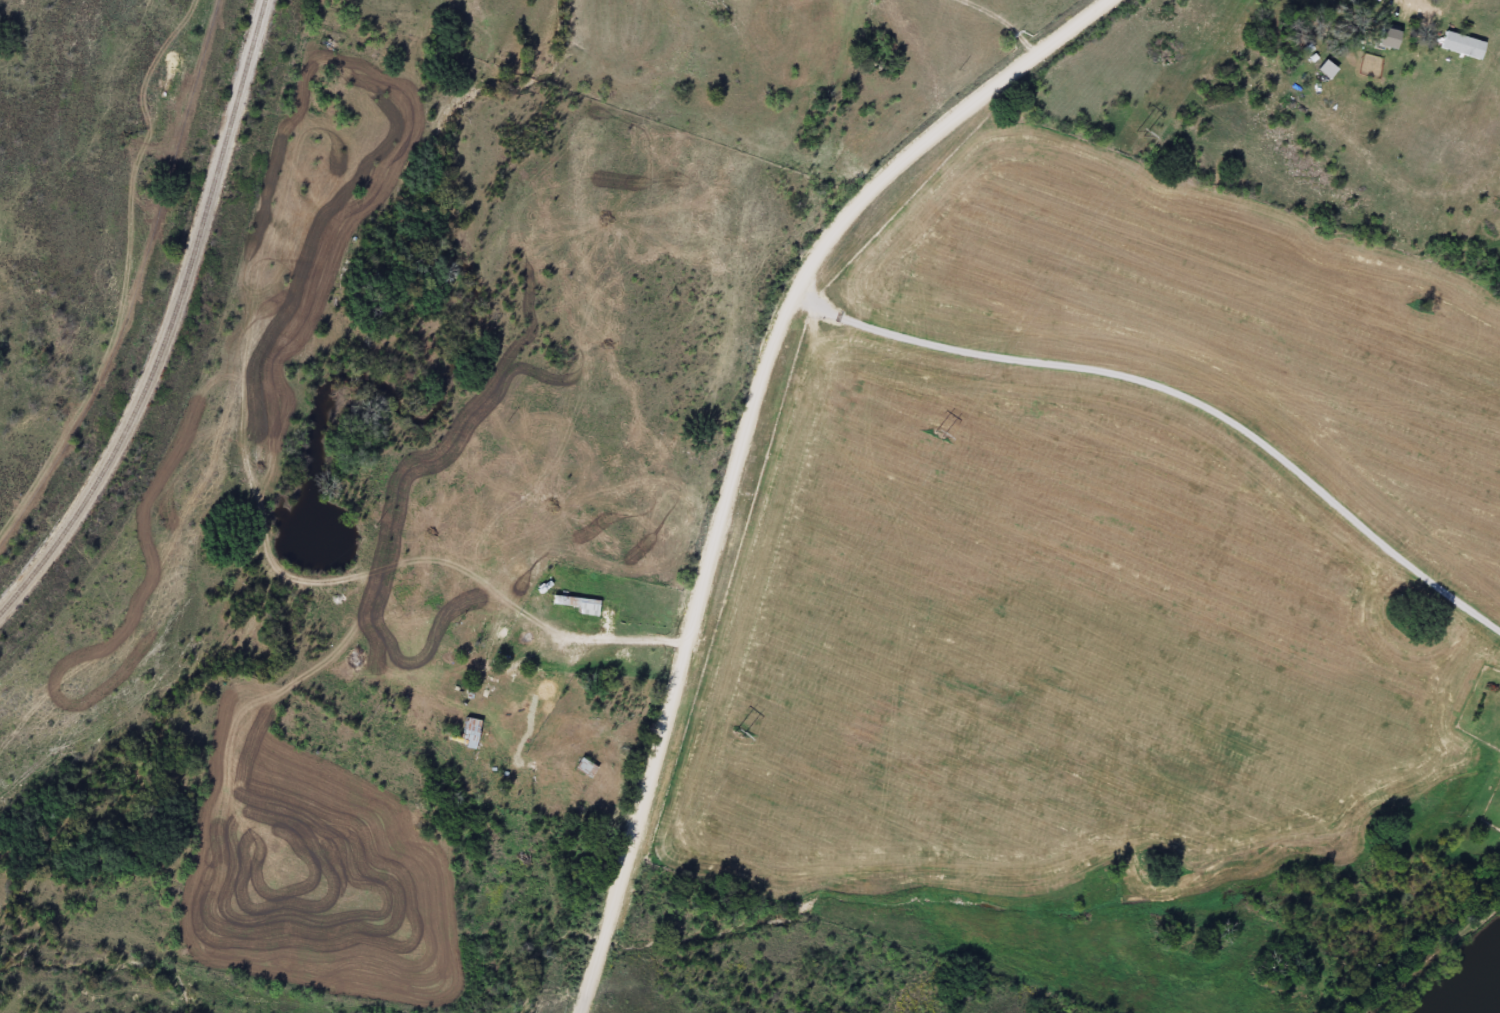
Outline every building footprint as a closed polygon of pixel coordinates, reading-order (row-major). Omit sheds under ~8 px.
[(1396,28),(1388,50),(1364,42),(1372,19),(1396,28)] [(1481,41),(1476,60),(1434,47),(1439,29),(1481,41)] [(1312,69),(1320,59),(1333,69),(1326,79),(1312,69)] [(456,744),(461,717),(477,720),(472,748),(456,744)] [(594,765),(588,777),(570,768),(576,757),(594,765)]
